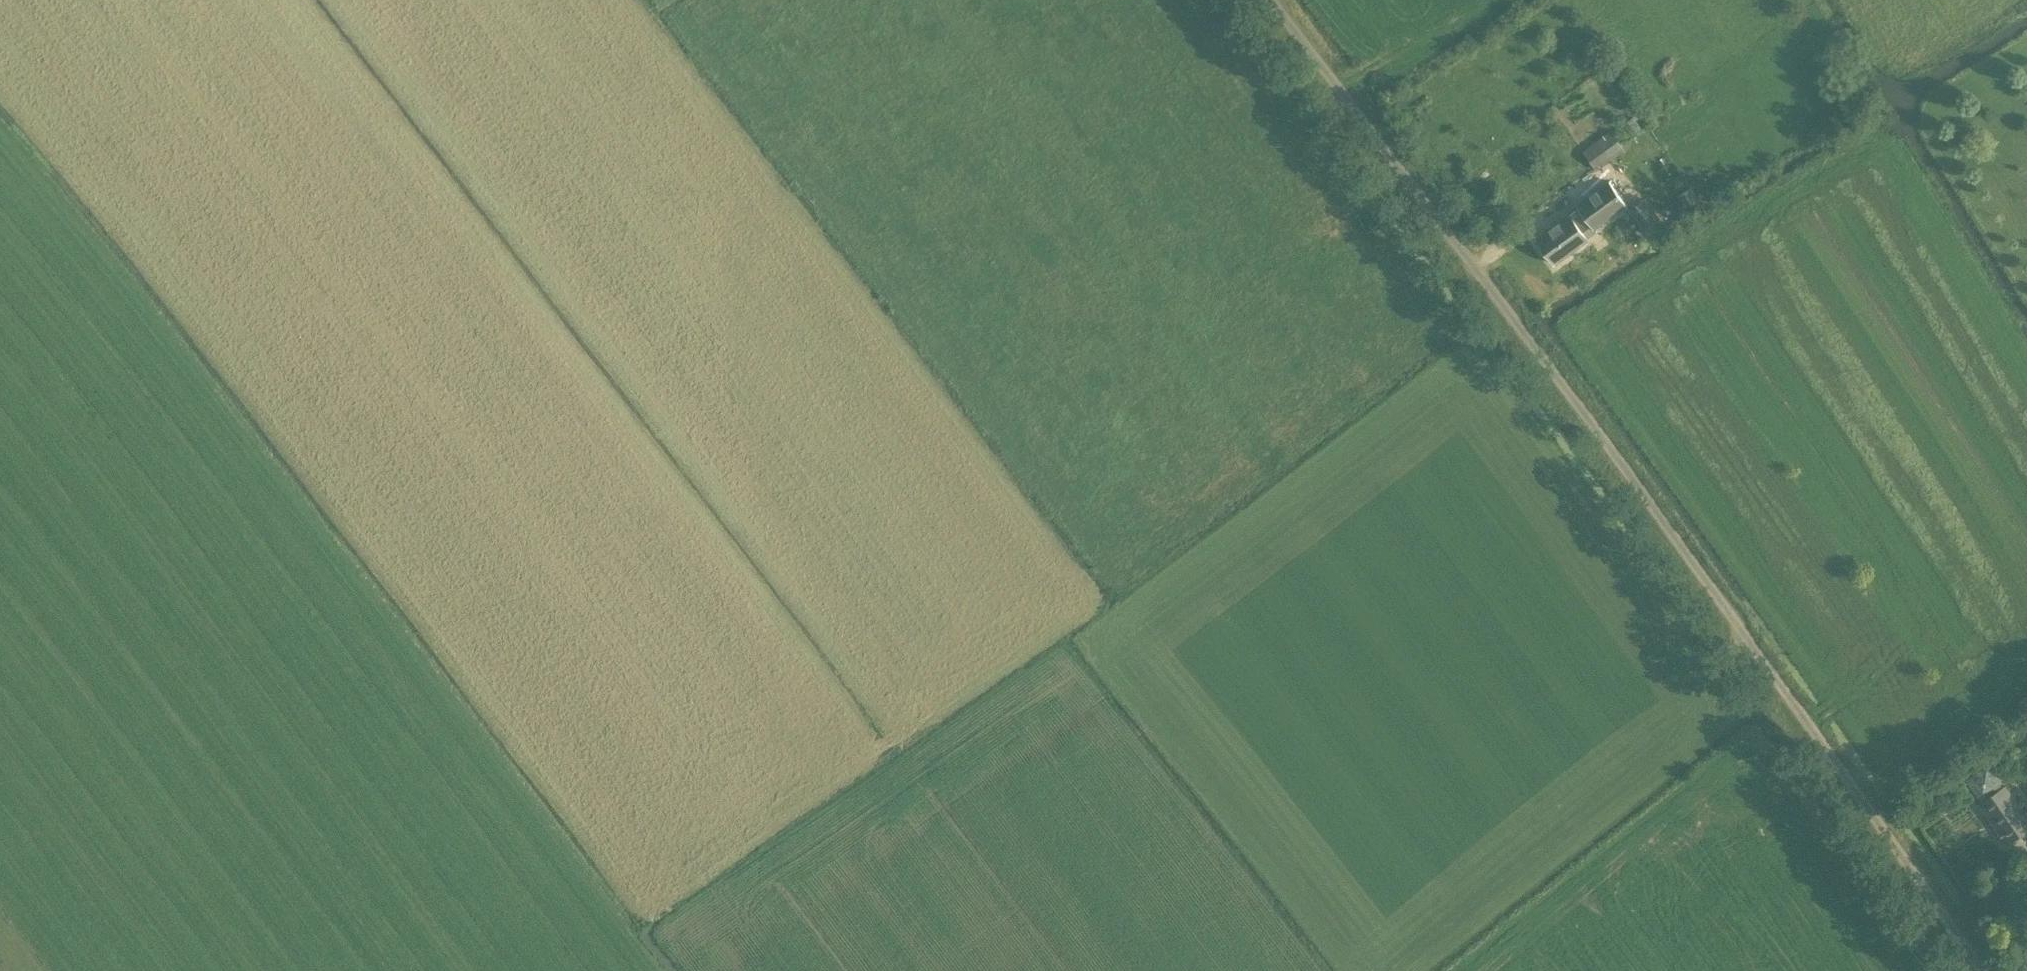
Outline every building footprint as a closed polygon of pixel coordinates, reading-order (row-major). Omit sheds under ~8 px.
[(1633,135),(1643,128),(1634,116),(1623,123),(1633,135)] [(1611,155),(1620,148),(1610,134),(1601,141),(1599,139),(1582,151),(1596,171),(1613,159),(1611,155)] [(1576,204),(1579,208),(1570,214),(1569,213),(1535,238),(1554,263),(1588,239),(1582,231),(1591,225),(1593,228),(1626,204),(1609,180),(1576,204)] [(1663,223),(1646,198),(1629,209),(1647,234),(1663,223)] [(1987,765),(1965,779),(1980,802),(1977,803),(2007,844),(2026,830),(2026,815),(2005,784),(2002,786),(1987,765)]
